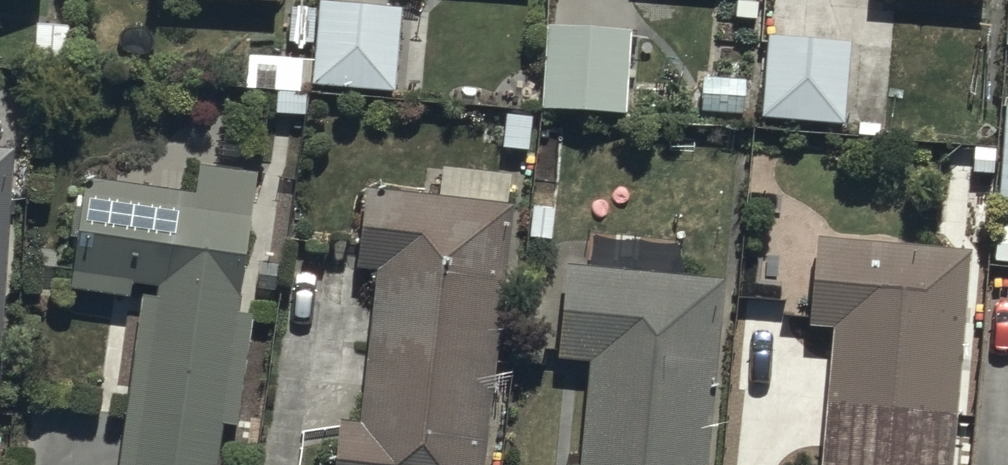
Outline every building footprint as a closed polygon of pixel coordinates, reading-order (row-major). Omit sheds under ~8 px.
[(319,8),(315,89),(400,94),(404,12),(319,8)] [(70,26),(35,25),(34,77),(69,77),(70,26)] [(545,28),(541,116),(625,120),(630,31),(545,28)] [(851,46),(766,40),(760,126),(845,132),(851,46)] [(748,73),(700,71),(697,116),(746,118),(748,73)] [(1007,112),(1000,207),(1007,207),(1007,112)] [(14,157),(0,156),(0,422),(14,157)] [(197,197),(88,181),(72,300),(143,310),(123,464),(224,464),(260,178),(201,170),(197,197)] [(509,207),(388,197),(368,195),(361,275),(381,276),(368,429),(342,427),(339,464),(487,464),(509,207)] [(993,232),(991,271),(1007,272),(1007,233),(993,232)] [(968,260),(848,250),(817,248),(814,334),(840,335),(829,464),(950,464),(968,260)] [(725,290),(627,282),(600,279),(567,277),(558,373),(592,376),(584,464),(709,464),(725,290)]
